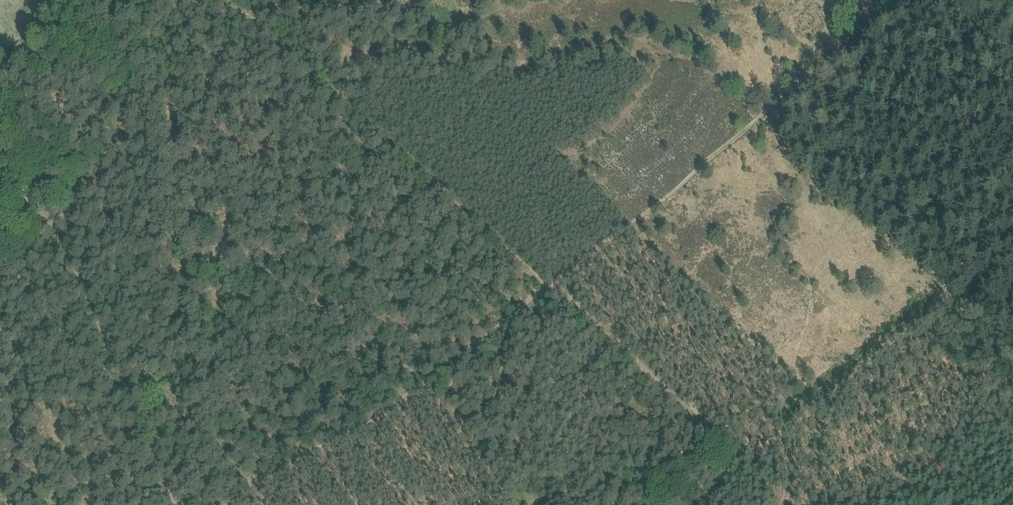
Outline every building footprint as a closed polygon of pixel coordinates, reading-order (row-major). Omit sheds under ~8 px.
[(29,217),(37,210),(33,205),(30,207),(26,202),(20,207),(29,217)]
